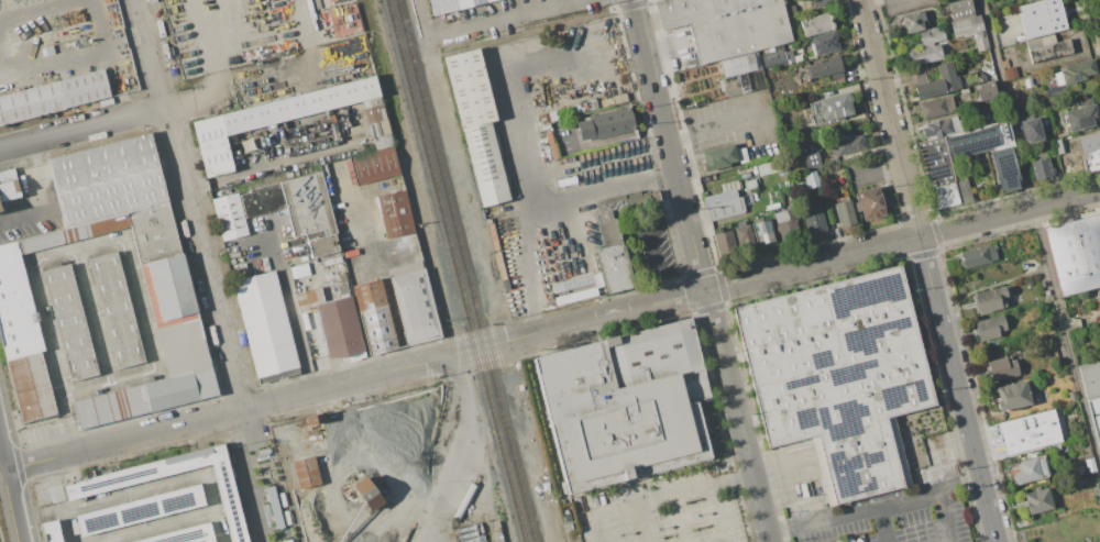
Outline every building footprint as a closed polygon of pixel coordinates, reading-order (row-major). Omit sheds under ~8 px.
[(354,0),(353,0),(325,8),(334,38),(362,30),(354,0)] [(432,16),(428,0),(496,0),(457,10),(432,16)] [(653,2),(662,0),(783,0),(793,42),(782,45),(774,47),(761,51),(758,52),(719,62),(701,66),(690,23),(660,31),(653,2)] [(947,3),(960,0),(970,0),(975,16),(979,15),(988,49),(977,52),(972,35),(963,37),(961,36),(954,37),(949,23),(952,22),(947,3)] [(1016,7),(1041,0),(1059,0),(1066,29),(1025,38),(1016,7)] [(919,11),(919,12),(922,11),(924,20),(921,20),(923,29),(904,33),(900,15),(919,11)] [(832,29),(803,36),(799,19),(826,12),(831,14),(832,16),(828,20),(828,21),(833,23),(834,25),(832,29)] [(926,31),(925,30),(937,25),(938,30),(942,29),(944,38),(931,43),(932,44),(924,46),(924,44),(922,45),(917,33),(926,31)] [(834,31),(838,49),(814,55),(810,37),(834,31)] [(1054,34),(1055,42),(1068,38),(1071,53),(1031,63),(1025,41),(1054,34)] [(905,52),(916,49),(916,48),(922,46),(923,47),(937,44),(942,57),(941,57),(941,58),(921,64),(920,63),(909,65),(905,52)] [(776,51),(774,47),(782,45),(783,51),(790,48),(793,62),(763,69),(760,54),(776,51)] [(491,123),(510,201),(482,208),(443,58),(479,49),(497,122),(491,123)] [(719,62),(758,52),(762,68),(746,71),(751,91),(741,93),(727,98),(726,91),(721,92),(717,78),(723,77),(719,62)] [(838,58),(842,69),(839,70),(840,76),(826,80),(825,74),(810,78),(806,66),(838,58)] [(1058,71),(1058,70),(1062,69),(1060,66),(1091,58),(1094,71),(1084,75),(1085,78),(1055,86),(1052,74),(1058,71)] [(915,85),(914,80),(916,79),(915,71),(922,70),(925,81),(939,78),(936,65),(950,62),(954,77),(957,76),(960,88),(915,99),(912,86),(915,85)] [(1014,66),(1016,77),(1004,80),(1001,69),(1014,66)] [(109,97),(0,126),(0,97),(102,69),(109,97)] [(375,77),(381,97),(386,121),(387,120),(391,134),(393,146),(375,151),(373,139),(369,125),(362,102),(227,137),(234,172),(206,178),(193,123),(375,77)] [(992,81),(996,97),(991,98),(991,100),(983,101),(982,100),(978,101),(975,86),(992,81)] [(849,102),(853,113),(824,121),(812,124),(809,114),(811,113),(807,103),(817,101),(816,100),(847,91),(848,95),(850,96),(851,99),(849,102)] [(950,95),(954,112),(921,120),(917,102),(950,95)] [(1077,108),(1076,101),(1090,98),(1092,103),(1093,103),(1099,124),(1068,133),(1066,124),(1065,124),(1064,119),(1065,119),(1063,111),(1077,108)] [(590,120),(575,123),(580,142),(588,140),(590,142),(636,131),(630,108),(588,118),(590,120)] [(925,126),(924,123),(954,115),(958,131),(944,134),(944,135),(933,137),(932,135),(922,137),(920,128),(925,126)] [(1037,117),(1043,139),(1026,143),(1026,141),(1024,141),(1019,121),(1037,117)] [(1005,120),(1011,141),(947,157),(953,178),(964,176),(971,201),(933,211),(915,143),(1005,120)] [(833,143),(832,139),(851,133),(853,136),(861,134),(862,137),(864,137),(866,148),(835,156),(835,152),(829,153),(828,144),(833,143)] [(168,202),(128,213),(65,230),(47,161),(151,134),(168,202)] [(817,142),(818,150),(816,150),(820,166),(805,169),(804,163),(799,164),(795,147),(817,142)] [(1053,142),(1056,156),(1047,157),(1044,144),(1053,142)] [(704,164),(701,153),(734,145),(738,162),(729,164),(730,167),(704,174),(702,164),(704,164)] [(359,186),(352,157),(394,146),(400,175),(359,186)] [(744,147),(747,162),(740,163),(737,150),(744,147)] [(1011,147),(1020,185),(1018,186),(1019,188),(1002,192),(1001,190),(998,190),(989,152),(1011,147)] [(1079,155),(1099,149),(1099,172),(1084,176),(1079,155)] [(1034,161),(1032,154),(1045,151),(1052,176),(1033,180),(1028,162),(1034,161)] [(779,159),(781,170),(758,176),(755,165),(779,159)] [(22,197),(0,203),(0,171),(14,167),(22,197)] [(814,169),(818,185),(809,188),(804,173),(814,169)] [(246,218),(241,195),(251,192),(251,190),(280,184),(322,173),(337,234),(334,234),(340,253),(330,255),(312,259),(308,241),(326,236),(324,231),(294,239),(286,208),(246,218)] [(722,191),(719,184),(736,179),(738,189),(735,189),(737,197),(740,196),(745,211),(707,221),(701,197),(722,191)] [(858,201),(856,191),(878,186),(881,199),(884,198),(887,206),(882,207),(884,214),(862,220),(860,210),(855,211),(853,202),(858,201)] [(377,197),(405,190),(416,233),(387,240),(377,197)] [(614,217),(615,219),(622,247),(624,246),(634,288),(604,296),(594,254),(600,253),(598,250),(603,248),(597,223),(601,222),(595,200),(625,193),(626,198),(628,198),(627,193),(640,190),(641,195),(648,192),(648,193),(658,191),(661,206),(614,217)] [(249,234),(222,241),(212,199),(239,192),(249,234)] [(848,200),(854,223),(839,226),(838,221),(836,222),(832,204),(848,200)] [(7,362),(0,333),(0,247),(18,242),(65,230),(128,213),(168,202),(199,318),(219,396),(151,414),(151,412),(81,431),(74,402),(170,377),(158,329),(131,225),(21,255),(46,352),(41,353),(57,416),(23,424),(7,362)] [(818,202),(826,231),(807,235),(800,208),(818,202)] [(794,208),(798,221),(794,221),(800,241),(781,245),(773,213),(794,208)] [(1098,214),(1099,223),(1099,285),(1060,296),(1044,228),(1098,214)] [(769,219),(776,244),(759,248),(752,223),(769,219)] [(737,226),(736,223),(743,221),(744,224),(748,223),(752,239),(747,241),(749,245),(740,247),(739,243),(738,243),(734,228),(737,226)] [(730,229),(737,255),(718,261),(712,234),(730,229)] [(985,245),(985,246),(994,244),(996,248),(992,248),(993,252),(994,252),(997,259),(989,261),(989,263),(963,269),(961,266),(959,266),(958,259),(959,259),(958,252),(985,245)] [(118,369),(89,259),(118,252),(146,362),(118,369)] [(407,347),(391,277),(388,269),(420,261),(422,269),(424,269),(441,339),(407,347)] [(70,383),(42,273),(69,265),(99,375),(70,383)] [(733,308),(901,266),(936,406),(887,418),(904,487),(836,504),(820,435),(768,447),(733,308)] [(300,374),(258,385),(233,280),(275,270),(300,374)] [(595,288),(602,286),(598,272),(549,286),(555,307),(596,295),(595,288)] [(371,356),(353,286),(382,279),(398,350),(371,356)] [(974,295),(974,294),(1003,286),(1007,297),(1002,298),(1004,306),(1000,307),(1000,309),(975,314),(970,296),(974,295)] [(317,310),(299,314),(295,295),(321,288),(326,302),(351,296),(365,351),(348,357),(329,358),(317,310)] [(976,329),(974,322),(1001,314),(1005,329),(998,331),(999,336),(978,342),(977,334),(974,334),(972,332),(972,330),(976,329)] [(569,496),(636,479),(713,460),(706,436),(698,403),(713,399),(708,383),(696,338),(692,321),(535,362),(569,496)] [(1009,355),(1010,360),(1014,358),(1019,375),(992,383),(987,362),(1009,355)] [(1078,367),(1099,361),(1099,397),(1087,400),(1078,367)] [(1024,380),(1030,403),(1008,409),(1008,410),(1004,411),(1004,410),(998,412),(996,401),(998,400),(994,388),(1024,380)] [(1085,401),(1099,397),(1099,413),(1089,416),(1085,401)] [(1053,409),(1060,440),(1005,454),(998,422),(1053,409)] [(228,458),(249,541),(232,541),(211,463),(67,500),(63,483),(207,446),(223,442),(228,458)] [(298,490),(321,484),(313,456),(291,461),(298,490)] [(1020,471),(1018,471),(1015,464),(1018,463),(1034,458),(1035,460),(1042,457),(1045,469),(1047,469),(1047,472),(1046,472),(1046,474),(1040,475),(1040,476),(1014,483),(1012,473),(1020,471)] [(368,512),(383,504),(367,475),(352,483),(368,512)] [(1080,477),(1081,486),(1070,488),(1068,479),(1080,477)] [(200,484),(206,505),(81,537),(76,516),(200,484)] [(1047,487),(1052,508),(1027,513),(1023,494),(1047,487)] [(57,520),(62,541),(46,541),(42,523),(57,520)] [(481,521),(486,541),(454,541),(451,529),(481,521)] [(210,522),(215,541),(133,541),(210,522)]
